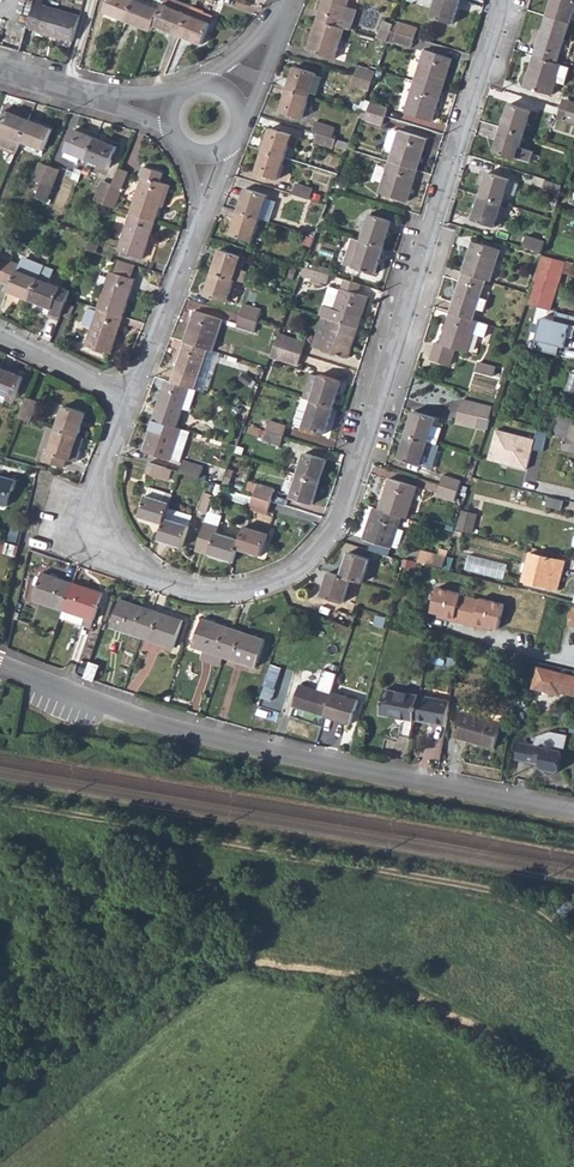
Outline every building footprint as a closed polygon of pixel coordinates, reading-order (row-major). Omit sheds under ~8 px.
[(130,22),(138,1),(135,0),(112,0),(107,13),(130,22)] [(130,22),(154,32),(157,26),(166,3),(159,0),(138,0),(138,1),(130,22)] [(157,26),(183,37),(192,15),(176,9),(179,1),(177,0),(167,0),(166,3),(157,26)] [(319,19),(342,26),(344,20),(354,24),(358,10),(348,6),(350,0),(325,0),(319,19)] [(435,15),(457,23),(464,0),(440,0),(435,15)] [(548,18),(571,25),(573,15),(573,0),(554,0),(548,18)] [(179,1),(176,9),(192,15),(195,8),(195,7),(179,1)] [(35,3),(28,27),(38,30),(38,31),(74,41),(81,16),(35,3)] [(192,15),(183,37),(205,46),(213,26),(203,21),(206,14),(206,13),(195,8),(192,15)] [(206,14),(203,21),(213,26),(215,19),(206,14)] [(548,18),(536,57),(559,64),(571,25),(548,18)] [(342,26),(319,19),(310,50),(337,58),(346,28),(342,26)] [(344,20),(342,26),(346,28),(352,30),(354,24),(344,20)] [(386,20),(379,39),(388,42),(388,41),(393,29),(394,24),(386,20)] [(394,24),(393,29),(417,37),(420,28),(396,20),(394,24)] [(393,29),(388,41),(398,44),(399,41),(414,46),(417,37),(393,29)] [(428,50),(419,82),(446,91),(456,59),(428,50)] [(559,64),(536,57),(526,88),(554,96),(558,83),(566,86),(572,69),(563,66),(559,64)] [(297,65),(289,87),(311,94),(318,72),(297,65)] [(357,66),(354,75),(373,81),(376,72),(357,66)] [(354,75),(351,84),(370,91),(373,81),(354,75)] [(446,91),(419,82),(409,114),(437,123),(446,91)] [(311,94),(289,87),(282,109),(304,116),(311,94)] [(372,101),(369,109),(388,115),(390,106),(372,101)] [(567,102),(564,111),(569,113),(573,103),(567,102)] [(511,105),(504,128),(525,135),(533,112),(511,105)] [(5,106),(3,110),(17,115),(18,112),(5,106)] [(0,118),(0,146),(14,152),(19,140),(27,119),(29,113),(19,109),(18,112),(17,115),(3,110),(0,118)] [(388,115),(369,109),(367,118),(385,124),(388,115)] [(564,111),(561,121),(567,123),(569,113),(564,111)] [(27,119),(19,140),(41,149),(50,129),(27,119)] [(321,123),(318,132),(322,134),(334,138),(336,129),(321,123)] [(272,128),(265,150),(287,157),(294,135),(272,128)] [(525,135),(504,128),(497,152),(518,159),(525,135)] [(395,151),(391,161),(419,170),(429,139),(401,130),(401,131),(396,129),(391,132),(387,145),(389,149),(395,151)] [(80,157),(85,159),(94,139),(73,130),(64,150),(65,152),(63,157),(77,164),(80,157)] [(334,138),(322,134),(319,144),(337,150),(338,147),(341,140),(334,138)] [(94,139),(85,159),(107,168),(115,147),(94,139)] [(341,140),(338,147),(347,151),(349,148),(350,143),(341,140)] [(287,157),(265,150),(258,172),(280,179),(287,157)] [(31,179),(40,182),(47,164),(38,161),(31,179)] [(419,170),(391,161),(382,192),(409,201),(419,170)] [(40,182),(34,196),(44,200),(57,168),(47,164),(40,182)] [(141,176),(131,212),(156,219),(160,205),(166,182),(160,180),(161,172),(142,166),(140,175),(141,176)] [(490,173),(483,197),(504,203),(512,179),(490,173)] [(547,179),(544,188),(562,193),(564,184),(547,179)] [(92,200),(102,203),(110,184),(100,181),(92,200)] [(166,182),(160,205),(164,206),(171,183),(166,182)] [(110,184),(102,203),(113,206),(120,188),(110,184)] [(297,184),(294,194),(312,200),(315,190),(297,184)] [(247,188),(240,210),(262,218),(270,195),(247,188)] [(504,203),(483,197),(475,221),(497,228),(504,203)] [(262,218),(240,210),(233,233),(255,240),(262,218)] [(156,219),(131,212),(120,250),(145,257),(156,219)] [(371,214),(362,241),(384,248),(393,220),(371,214)] [(528,236),(525,247),(543,253),(547,241),(528,236)] [(353,238),(349,249),(359,252),(362,241),(353,238)] [(359,252),(349,249),(345,263),(376,273),(384,248),(362,241),(359,252)] [(475,241),(464,272),(487,279),(492,281),(501,250),(475,241)] [(222,249),(214,273),(236,280),(243,257),(222,249)] [(543,254),(527,302),(552,308),(567,260),(543,254)] [(8,260),(0,257),(0,281),(8,260)] [(0,281),(7,285),(5,290),(28,299),(37,278),(13,269),(15,264),(8,260),(0,281)] [(119,260),(115,273),(131,278),(135,265),(119,260)] [(304,267),(300,276),(312,280),(311,283),(319,286),(321,283),(326,284),(329,275),(304,267)] [(111,272),(99,308),(123,317),(135,279),(131,278),(115,273),(111,272)] [(464,272),(451,312),(474,319),(477,308),(485,310),(489,299),(481,296),(487,279),(464,272)] [(236,280),(214,273),(207,295),(229,302),(236,280)] [(37,278),(28,299),(48,307),(44,316),(55,320),(64,297),(67,290),(37,278)] [(361,291),(363,282),(343,278),(342,287),(361,291)] [(329,293),(321,317),(322,317),(358,329),(368,298),(341,290),(340,292),(334,290),(329,293)] [(245,305),(241,316),(258,322),(262,310),(245,305)] [(123,317),(99,308),(88,346),(112,352),(123,317)] [(194,309),(184,341),(207,348),(211,349),(221,318),(194,309)] [(536,347),(558,353),(561,345),(566,346),(569,334),(573,336),(573,314),(559,310),(557,319),(544,316),(536,347)] [(436,342),(430,360),(437,362),(450,366),(456,349),(469,353),(475,333),(483,336),(485,336),(489,323),(478,320),(474,319),(451,312),(441,344),(436,342)] [(258,322),(241,316),(237,327),(254,333),(258,322)] [(322,317),(316,338),(325,341),(322,351),(349,359),(358,329),(322,317)] [(286,336),(282,347),(302,353),(305,342),(286,336)] [(316,338),(313,348),(322,351),(325,341),(316,338)] [(184,341),(171,380),(188,386),(194,387),(207,348),(184,341)] [(302,353),(282,347),(279,358),(298,365),(302,353)] [(478,364),(476,373),(494,377),(496,368),(478,364)] [(13,397),(22,377),(0,367),(0,392),(13,397)] [(320,373),(311,400),(333,407),(342,380),(320,373)] [(165,378),(152,419),(175,427),(188,386),(171,380),(165,378)] [(26,395),(17,417),(28,420),(37,400),(26,395)] [(301,397),(298,409),(307,413),(311,400),(301,397)] [(307,413),(298,409),(293,424),(324,433),(333,407),(311,400),(307,413)] [(463,401),(460,412),(481,417),(490,419),(492,407),(463,401)] [(63,407),(56,429),(77,436),(84,413),(63,407)] [(413,411),(406,434),(428,441),(436,444),(441,428),(433,426),(435,418),(413,411)] [(481,417),(460,412),(458,423),(478,428),(481,417)] [(556,414),(551,435),(565,438),(567,439),(572,418),(556,414)] [(175,427),(152,419),(142,450),(170,460),(180,428),(175,427)] [(269,420),(266,430),(284,435),(287,426),(269,420)] [(77,436),(56,429),(49,454),(44,452),(41,462),(62,468),(65,458),(70,460),(77,436)] [(284,435),(266,430),(263,439),(281,445),(284,435)] [(498,431),(491,460),(528,469),(535,439),(498,431)] [(535,447),(544,448),(545,432),(537,432),(535,447)] [(428,441),(406,434),(398,458),(420,465),(428,441)] [(563,449),(566,450),(573,452),(573,441),(572,440),(571,444),(565,442),(563,449)] [(306,453),(299,476),(320,483),(327,460),(306,453)] [(184,460),(180,473),(200,479),(203,467),(184,460)] [(173,471),(149,463),(146,473),(170,480),(170,479),(173,471)] [(173,471),(170,479),(177,481),(180,473),(173,471)] [(7,505),(11,490),(13,489),(14,478),(1,475),(1,477),(0,477),(0,503),(7,505)] [(445,475),(442,486),(460,491),(463,481),(445,475)] [(320,483),(299,476),(292,498),(313,505),(320,483)] [(387,477),(377,509),(399,516),(405,517),(415,486),(387,477)] [(257,485),(253,496),(271,502),(274,491),(257,485)] [(460,491),(442,486),(438,496),(457,502),(460,491)] [(140,517),(163,525),(165,519),(173,495),(149,487),(140,517)] [(199,511),(207,514),(212,496),(204,494),(199,511)] [(253,496),(249,508),(267,513),(271,502),(253,496)] [(549,497),(547,506),(563,510),(565,501),(549,497)] [(377,509),(372,507),(362,539),(390,548),(390,547),(395,548),(401,530),(395,528),(399,516),(377,509)] [(459,523),(457,530),(472,534),(477,515),(462,512),(460,517),(459,523)] [(163,525),(158,541),(182,549),(188,527),(165,519),(163,525)] [(204,523),(196,549),(233,562),(237,549),(239,540),(216,533),(218,527),(204,523)] [(239,540),(237,549),(261,556),(268,534),(244,526),(239,540)] [(16,556),(18,544),(0,539),(0,551),(16,556)] [(360,547),(358,555),(367,559),(370,551),(360,547)] [(420,561),(444,567),(449,553),(439,551),(438,556),(422,552),(420,561)] [(348,552),(341,575),(350,578),(363,582),(370,559),(367,559),(358,555),(348,552)] [(531,553),(524,581),(558,590),(565,563),(531,553)] [(506,576),(508,561),(470,554),(467,569),(506,576)] [(32,599),(64,610),(74,581),(42,571),(32,599)] [(341,575),(329,572),(321,595),(342,602),(350,578),(341,575)] [(74,581),(64,610),(61,619),(80,625),(83,616),(93,620),(103,592),(74,581)] [(462,594),(438,588),(432,613),(439,614),(445,616),(444,620),(484,630),(485,626),(491,628),(498,630),(505,605),(481,599),(480,601),(461,596),(462,594)] [(111,625),(143,636),(153,608),(121,598),(111,625)] [(153,608),(143,636),(174,646),(183,619),(153,608)] [(80,625),(90,629),(93,620),(83,616),(80,625)] [(204,649),(227,657),(236,629),(204,618),(194,646),(204,649)] [(236,629),(227,657),(257,667),(266,640),(236,629)] [(201,659),(223,667),(227,657),(204,649),(201,659)] [(101,664),(91,661),(86,677),(96,681),(101,664)] [(537,668),(532,689),(557,694),(558,687),(562,688),(561,692),(573,695),(573,678),(564,676),(565,675),(537,668)] [(269,677),(262,698),(271,702),(279,680),(269,677)] [(318,688),(315,695),(330,701),(332,695),(332,693),(318,688)] [(386,689),(381,715),(403,718),(399,736),(411,739),(415,720),(419,696),(386,689)] [(330,701),(315,695),(299,690),(293,707),(324,718),(330,701)] [(330,701),(324,718),(351,726),(358,703),(332,695),(330,701)] [(419,696),(415,720),(445,725),(450,701),(419,696)] [(459,713),(455,737),(494,745),(499,720),(498,719),(499,712),(462,704),(461,712),(459,713)] [(527,746),(523,763),(539,766),(540,764),(545,765),(543,769),(548,777),(551,778),(558,772),(561,757),(559,754),(562,753),(565,738),(548,735),(533,739),(531,747),(527,746)] [(527,746),(517,744),(514,761),(523,763),(527,746)]
